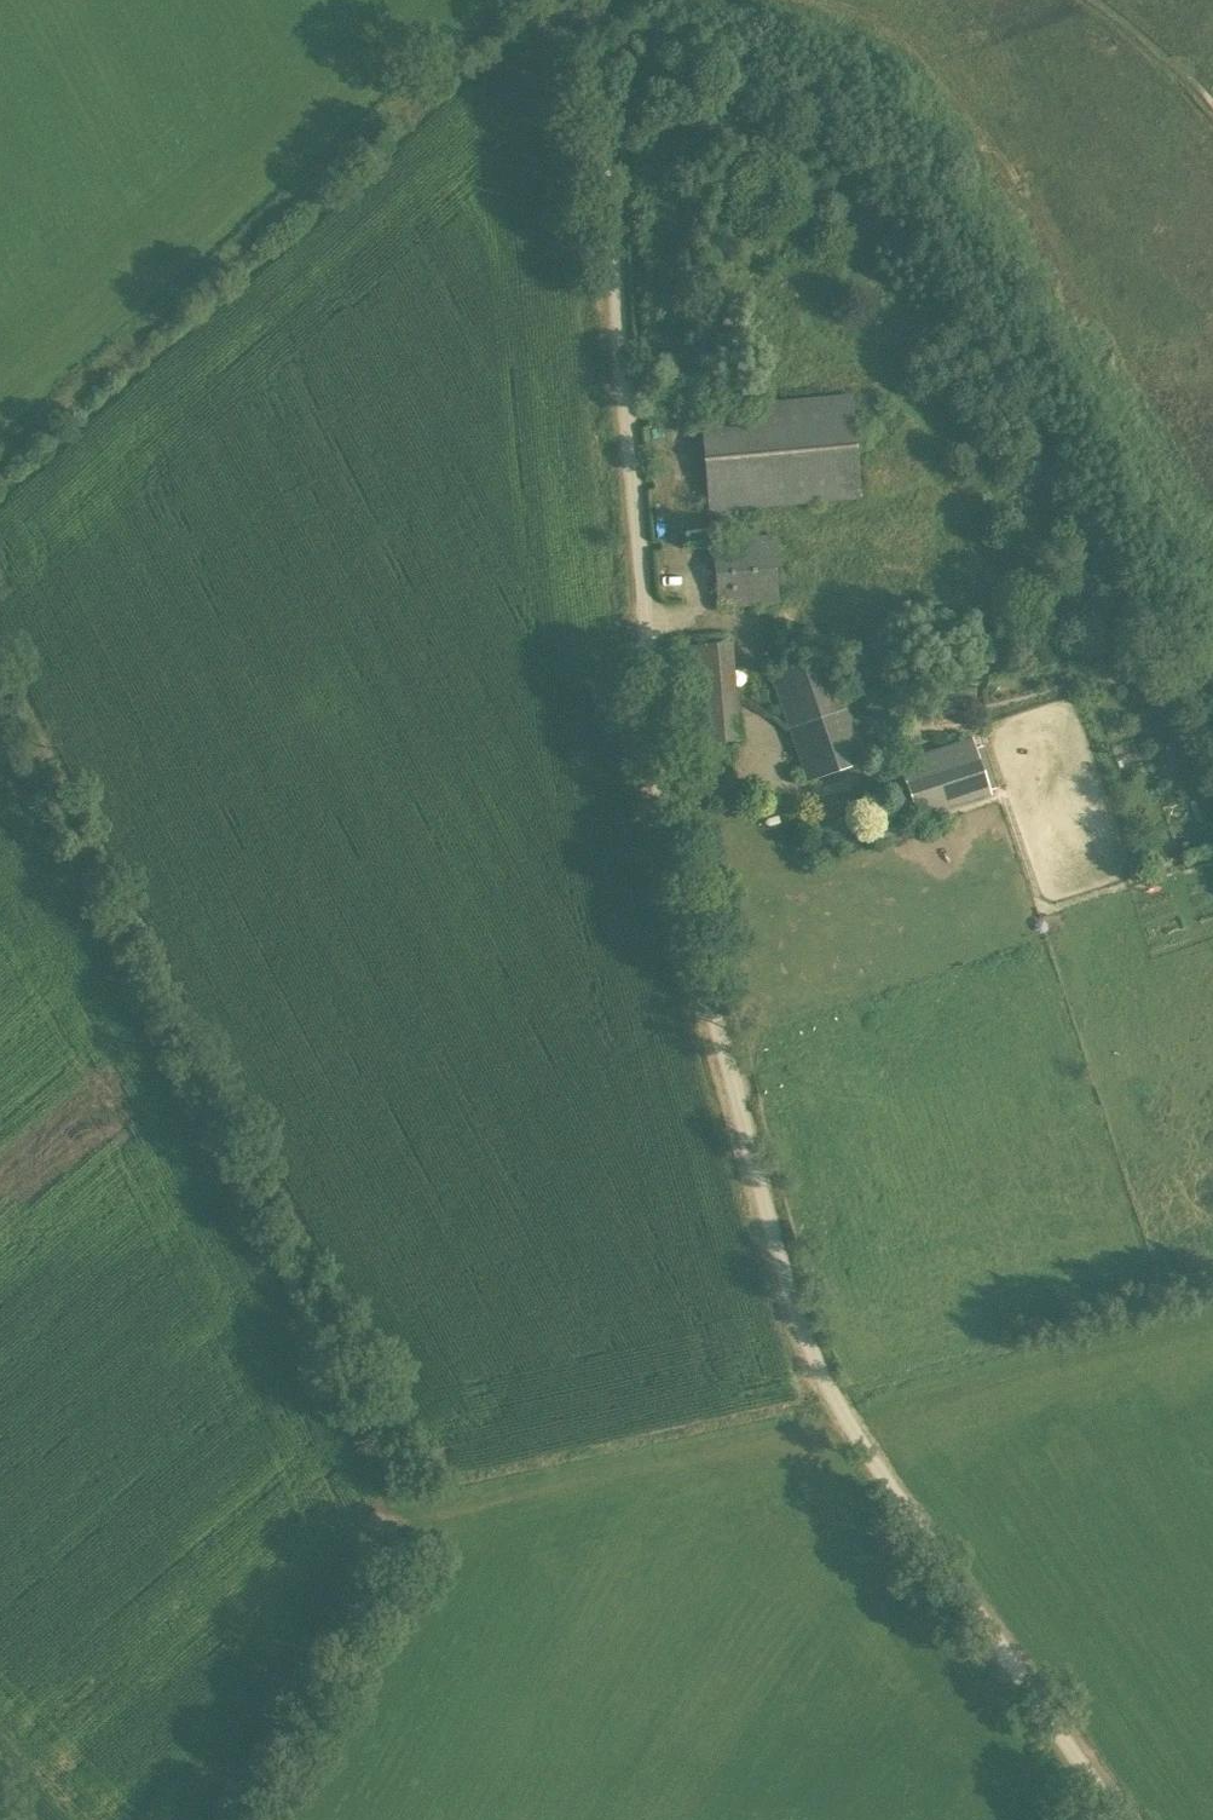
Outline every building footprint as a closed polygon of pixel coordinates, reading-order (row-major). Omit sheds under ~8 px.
[(711,511),(861,498),(852,396),(702,409),(711,511)] [(718,609),(972,587),(964,518),(712,540),(718,609)] [(687,745),(741,742),(733,642),(680,647),(687,745)] [(790,730),(848,708),(830,655),(771,675),(790,730)] [(790,730),(808,781),(867,761),(848,708),(790,730)] [(975,747),(975,746),(948,755),(945,746),(897,763),(916,818),(990,792),(982,769),(988,766),(981,746),(975,747)]
